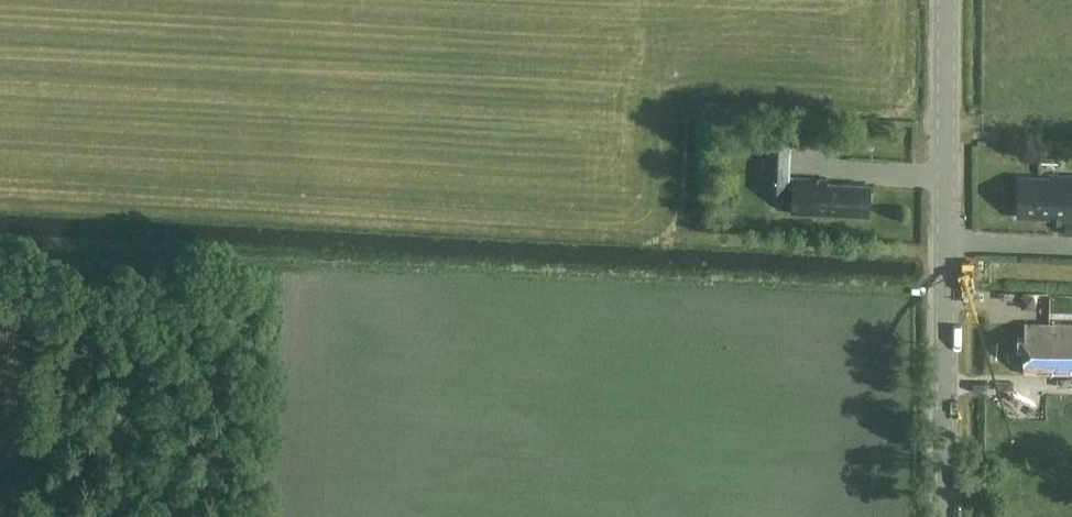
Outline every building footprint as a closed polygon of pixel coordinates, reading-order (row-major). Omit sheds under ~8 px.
[(766,135),(764,177),(764,191),(788,192),(791,137),(766,135)] [(1051,176),(1051,179),(1019,178),(1018,217),(1071,219),(1071,177),(1051,176)] [(792,178),(791,213),(868,217),(869,185),(828,183),(828,179),(792,178)] [(1064,220),(1064,236),(1071,236),(1071,221),(1064,220)] [(1024,323),(1023,374),(1071,375),(1071,324),(1024,323)]
